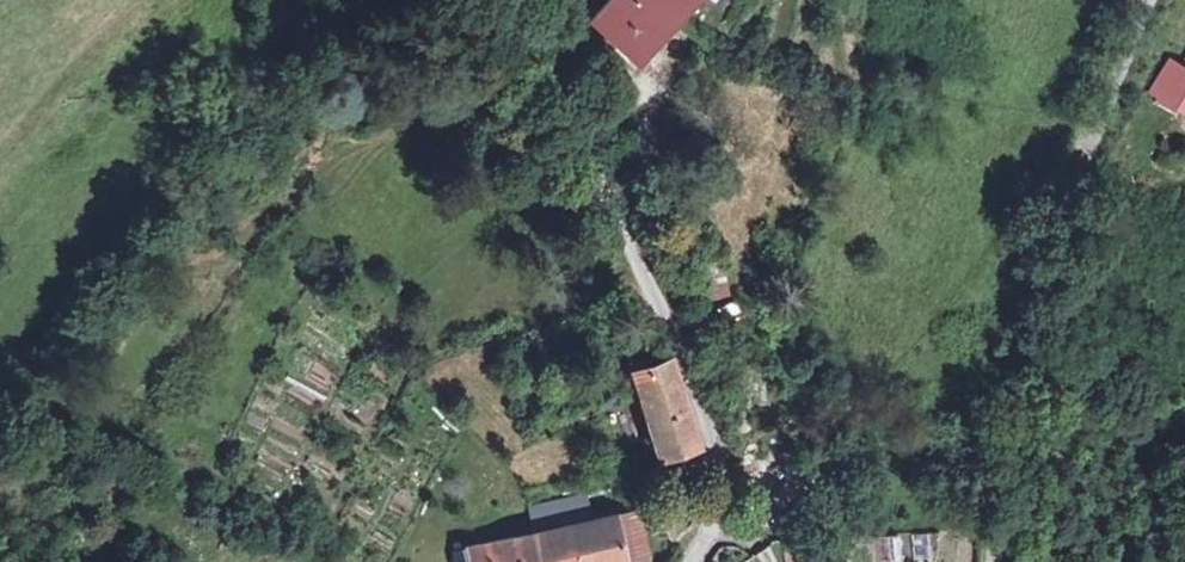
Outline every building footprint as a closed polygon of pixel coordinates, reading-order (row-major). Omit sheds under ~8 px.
[(591,11),(628,61),(706,0),(606,0),(591,11)] [(1166,97),(1184,109),(1184,70),(1166,97)] [(314,410),(324,391),(285,370),(275,389),(314,410)] [(670,458),(697,449),(669,371),(643,381),(670,458)] [(334,389),(322,412),(362,432),(374,409),(334,389)] [(254,438),(270,407),(253,398),(236,429),(254,438)] [(574,477),(576,503),(627,497),(625,471),(574,477)] [(576,503),(545,507),(550,561),(570,561),(655,551),(682,548),(674,492),(627,497),(576,503)] [(545,507),(498,512),(498,513),(503,561),(550,561),(545,507)] [(489,514),(494,561),(503,561),(498,513),(489,514)] [(884,561),(908,561),(907,540),(884,541),(884,561)] [(916,541),(918,561),(932,561),(931,540),(916,541)] [(805,544),(785,550),(789,561),(810,561),(805,544)]
